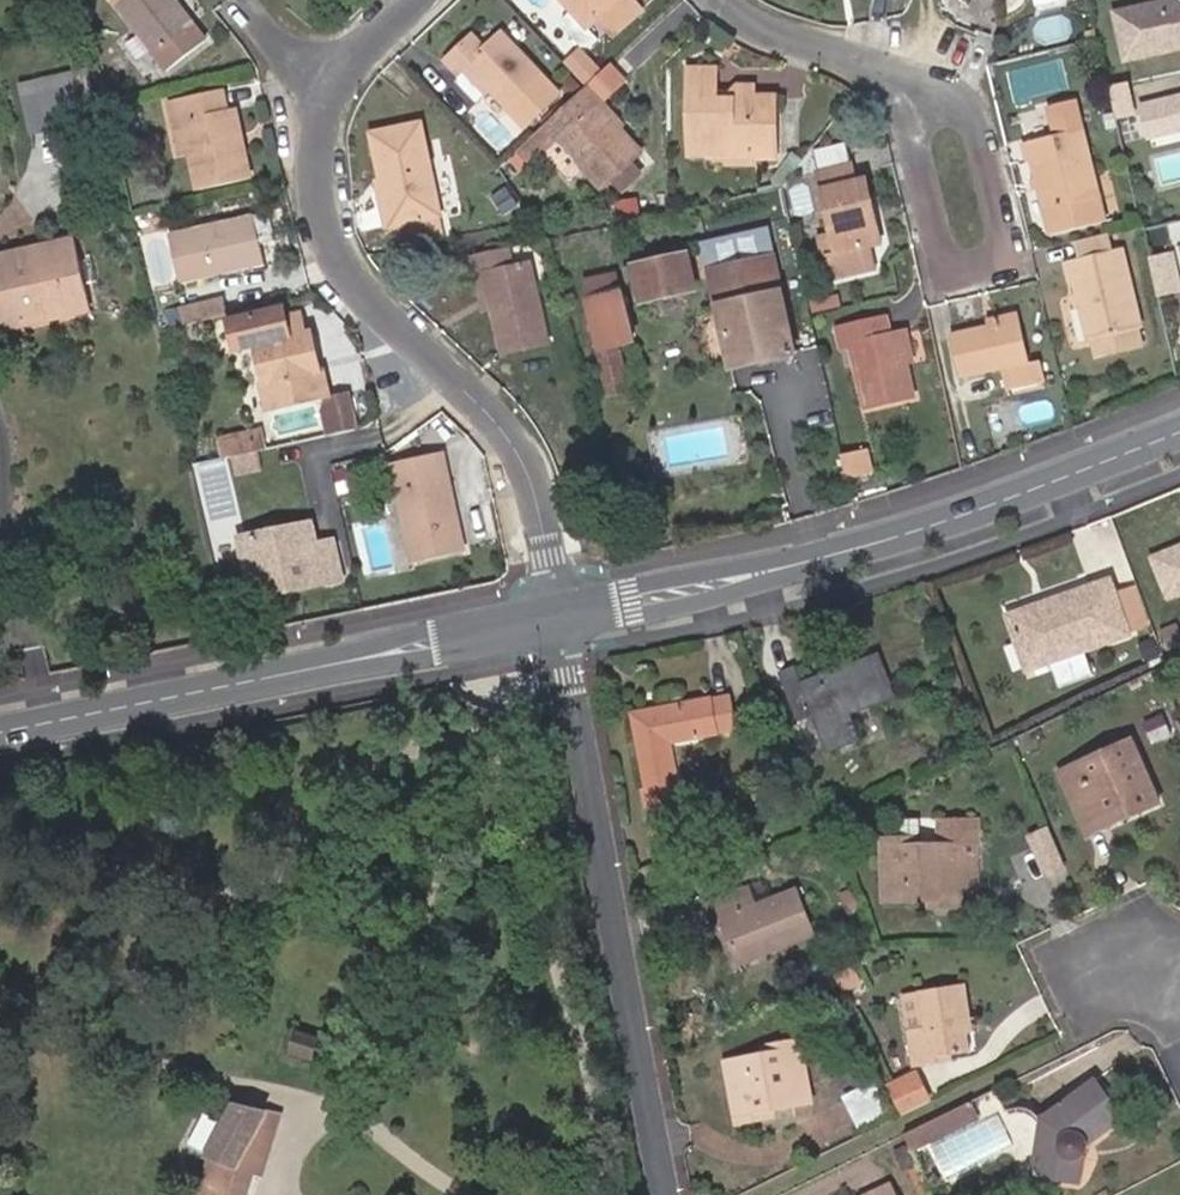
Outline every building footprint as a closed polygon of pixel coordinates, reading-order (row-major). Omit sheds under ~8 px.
[(153,56),(163,70),(200,43),(190,29),(168,0),(119,0),(113,4),(153,56)] [(638,6),(632,0),(561,0),(587,28),(599,19),(610,31),(638,6)] [(1119,8),(1130,51),(1179,40),(1179,0),(1150,0),(1119,8)] [(643,11),(638,6),(610,31),(616,37),(643,11)] [(487,87),(491,92),(507,109),(523,127),(558,95),(541,77),(502,34),(484,50),(474,37),(446,61),(459,76),(469,68),(487,87)] [(459,76),(454,81),(472,100),(487,87),(469,68),(459,76)] [(690,70),(689,87),(714,86),(714,71),(690,70)] [(88,71),(19,88),(22,101),(49,95),(76,88),(84,125),(99,122),(88,71)] [(736,85),(727,92),(727,98),(714,99),(713,92),(714,86),(689,87),(687,146),(751,148),(751,159),(771,158),(771,112),(751,112),(751,101),(751,85),(736,85)] [(49,95),(22,101),(30,138),(84,125),(76,88),(49,95)] [(595,106),(583,90),(542,128),(513,156),(526,170),(543,155),(555,144),(583,173),(603,194),(643,156),(620,133),(595,106)] [(1144,101),(1152,130),(1179,123),(1179,92),(1144,101)] [(176,103),(189,159),(198,192),(249,181),(243,160),(239,161),(235,141),(238,140),(230,112),(220,114),(217,95),(176,103)] [(1055,129),(1082,123),(1076,98),(1049,104),(1055,129)] [(595,106),(620,133),(625,128),(600,101),(595,106)] [(771,101),(751,101),(751,112),(771,112),(771,101)] [(189,159),(176,103),(164,107),(177,161),(189,159)] [(126,117),(111,121),(114,136),(130,132),(126,117)] [(1056,134),(1083,128),(1082,123),(1055,129),(1056,134)] [(439,218),(419,127),(371,137),(381,190),(375,191),(379,210),(384,210),(387,227),(393,252),(443,241),(439,218)] [(1040,179),(1042,187),(1047,211),(1054,233),(1106,222),(1101,199),(1083,128),(1056,134),(1031,140),(1035,160),(1040,179)] [(1035,160),(1031,140),(1026,141),(1031,161),(1035,160)] [(555,144),(543,155),(571,184),(583,173),(555,144)] [(772,180),(776,191),(791,172),(782,165),(772,180)] [(861,210),(871,207),(864,179),(853,182),(849,166),(814,173),(832,254),(826,255),(832,282),(877,272),(871,246),(861,210)] [(523,210),(512,195),(498,206),(509,223),(523,210)] [(879,244),(871,207),(861,210),(871,246),(879,244)] [(268,213),(253,217),(259,244),(275,241),(268,213)] [(259,244),(253,217),(166,237),(177,285),(263,264),(259,244)] [(1112,253),(1108,233),(1074,242),(1079,261),(1112,253)] [(86,300),(74,244),(0,259),(0,330),(23,325),(21,313),(86,300)] [(1174,248),(1151,254),(1153,263),(1176,258),(1174,248)] [(480,311),(491,309),(484,276),(509,270),(504,251),(470,261),(480,311)] [(1121,251),(1112,253),(1079,261),(1071,263),(1092,342),(1097,360),(1145,349),(1141,330),(1121,251)] [(707,271),(730,368),(765,361),(793,355),(770,257),(707,271)] [(685,258),(633,270),(635,281),(629,283),(631,292),(637,289),(641,304),(694,292),(685,258)] [(1153,263),(1159,288),(1179,283),(1179,274),(1176,258),(1153,263)] [(484,276),(491,309),(501,354),(546,343),(527,266),(509,270),(484,276)] [(583,284),(588,302),(619,296),(614,276),(583,284)] [(588,302),(598,352),(616,348),(629,345),(619,296),(588,302)] [(89,310),(86,300),(21,313),(23,325),(89,310)] [(174,310),(179,329),(223,318),(219,300),(174,310)] [(282,303),(228,317),(230,322),(284,309),(282,303)] [(326,399),(319,374),(310,338),(305,339),(301,321),(288,324),(284,309),(230,322),(238,356),(258,350),(269,390),(276,389),(281,410),(326,399)] [(179,329),(174,310),(166,311),(171,331),(179,329)] [(987,322),(989,330),(1018,324),(1016,317),(987,322)] [(902,365),(895,337),(889,338),(885,319),(836,330),(840,348),(848,347),(861,407),(909,398),(902,365)] [(1018,324),(989,330),(951,337),(960,381),(1001,372),(1006,391),(1040,385),(1036,365),(1028,367),(1018,324)] [(178,330),(162,333),(166,350),(181,346),(178,330)] [(903,335),(895,337),(902,365),(910,364),(903,335)] [(598,352),(608,395),(625,391),(616,348),(598,352)] [(325,372),(319,374),(326,399),(332,397),(325,372)] [(281,410),(276,389),(263,392),(267,414),(281,410)] [(352,397),(331,402),(339,436),(360,431),(352,397)] [(220,444),(224,462),(256,454),(252,437),(220,444)] [(837,458),(842,482),(865,477),(860,453),(837,458)] [(465,552),(443,454),(394,463),(413,563),(465,552)] [(207,494),(230,485),(220,460),(197,469),(207,494)] [(294,583),(295,589),(326,583),(317,544),(314,527),(242,540),(254,597),(287,590),(285,585),(294,583)] [(1150,553),(1167,594),(1179,588),(1179,540),(1150,553)] [(317,544),(326,583),(342,579),(334,541),(317,544)] [(1105,572),(1004,611),(1025,666),(1126,626),(1110,586),(1105,572)] [(1110,586),(1126,626),(1147,619),(1131,578),(1110,586)] [(845,711),(898,690),(883,651),(832,670),(836,681),(807,690),(798,665),(777,674),(796,720),(816,711),(813,703),(819,702),(836,746),(867,734),(860,717),(849,722),(845,711)] [(690,844),(669,747),(735,734),(727,697),(627,719),(643,793),(634,798),(648,854),(690,844)] [(1140,797),(1142,803),(1169,793),(1142,727),(1068,759),(1081,791),(1099,786),(1108,810),(1140,797)] [(566,791),(563,775),(549,778),(552,793),(566,791)] [(1094,824),(1142,803),(1140,797),(1108,810),(1099,786),(1081,791),(1094,824)] [(1047,874),(1072,865),(1056,822),(1032,831),(1047,874)] [(895,890),(936,889),(949,889),(949,875),(969,874),(969,833),(928,833),(913,834),(913,825),(894,825),(895,890)] [(929,825),(913,825),(913,834),(928,833),(929,825)] [(969,833),(969,874),(984,874),(984,832),(969,833)] [(949,889),(936,889),(937,897),(969,895),(969,874),(949,875),(949,889)] [(747,955),(823,927),(806,882),(767,897),(759,880),(715,896),(723,916),(730,913),(747,955)] [(981,1042),(977,1020),(975,1010),(981,1009),(976,975),(931,982),(937,1020),(919,1022),(924,1060),(927,1059),(943,1057),(942,1048),(962,1045),(981,1042)] [(975,1010),(977,1020),(983,1019),(981,1009),(975,1010)] [(768,1099),(779,1097),(820,1091),(810,1031),(783,1035),(783,1041),(769,1044),(736,1049),(747,1109),(769,1105),(768,1099)] [(291,1054),(318,1061),(323,1043),(297,1035),(291,1054)] [(783,1041),(783,1035),(769,1037),(769,1044),(783,1041)] [(963,1055),(962,1045),(942,1048),(943,1057),(963,1055)] [(896,1073),(911,1103),(943,1089),(927,1059),(924,1060),(896,1073)] [(1091,1136),(1096,1128),(1128,1098),(1097,1064),(1049,1103),(1039,1160),(1082,1168),(1091,1136)] [(847,1090),(862,1124),(897,1106),(879,1073),(847,1090)] [(918,1148),(935,1141),(949,1173),(1017,1144),(1004,1112),(986,1120),(978,1100),(909,1128),(918,1148)] [(251,1174),(258,1175),(267,1143),(252,1138),(259,1114),(234,1108),(208,1154),(217,1156),(210,1185),(199,1181),(195,1194),(244,1194),(251,1174)] [(252,1138),(267,1143),(275,1117),(259,1114),(252,1138)] [(207,1157),(199,1181),(210,1185),(217,1156),(208,1154),(207,1157)] [(1158,1187),(1141,1194),(1162,1194),(1158,1187)]
